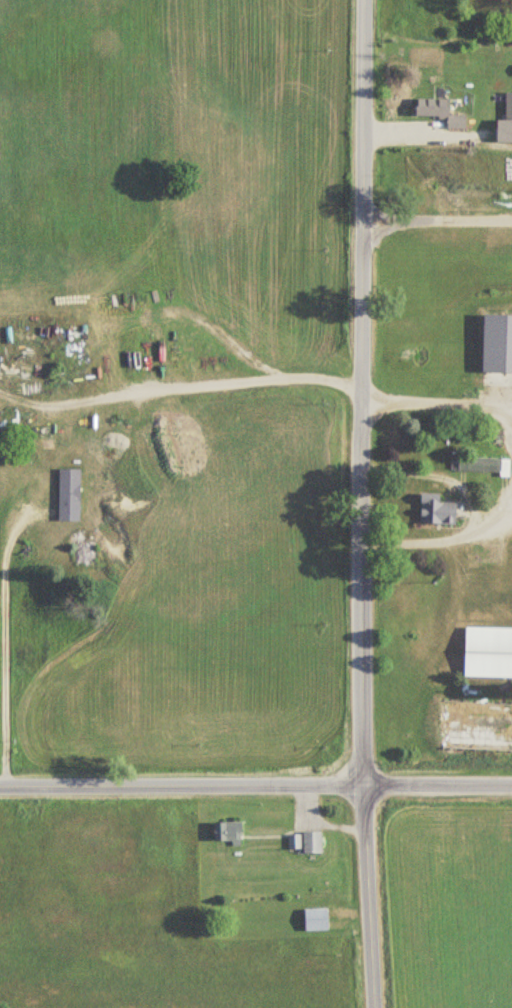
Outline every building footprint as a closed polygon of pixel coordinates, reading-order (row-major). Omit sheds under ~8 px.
[(466,130),(467,116),(451,116),(451,100),(418,100),(418,117),(449,118),(449,129),(466,130)] [(80,442),(80,426),(72,426),(72,442),(80,442)] [(452,473),(510,473),(510,459),(453,458),(452,473)] [(457,524),(457,500),(422,499),(422,523),(457,524)] [(96,541),(87,541),(87,533),(78,533),(78,567),(96,567),(96,541)] [(467,675),(507,676),(507,622),(467,621),(467,675)] [(215,823),(215,843),(242,843),(242,823),(215,823)] [(305,854),(323,854),(323,833),(305,833),(305,854)] [(291,836),(291,848),(300,848),(300,836),(291,836)] [(329,931),(329,909),(306,909),(306,931),(329,931)]
